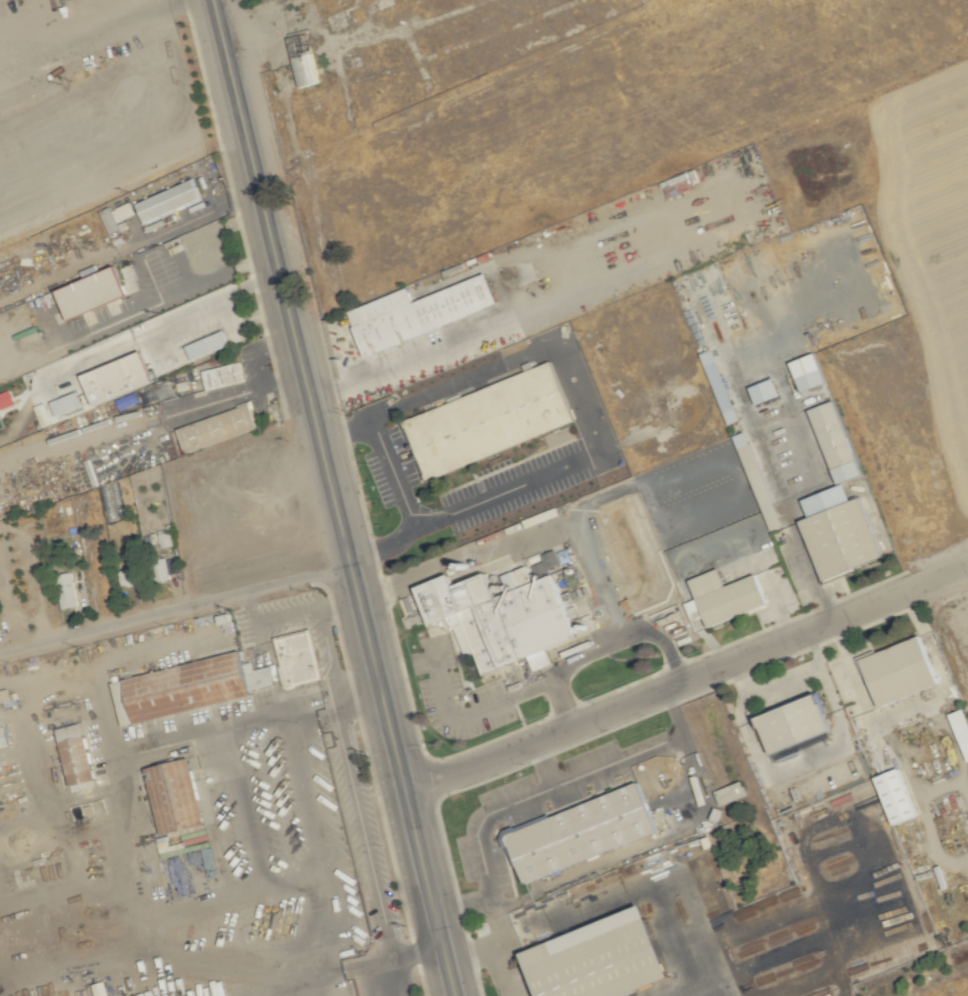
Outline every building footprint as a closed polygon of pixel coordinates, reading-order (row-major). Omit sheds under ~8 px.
[(288,36),(296,87),(319,83),(312,33),(288,36)] [(138,201),(146,222),(205,199),(197,179),(138,201)] [(117,222),(137,214),(132,201),(112,210),(110,207),(99,211),(109,235),(121,230),(117,222)] [(71,319),(131,296),(119,265),(100,272),(97,264),(81,270),(85,280),(60,290),(71,319)] [(410,288),(349,310),(364,355),(501,306),(490,273),(415,300),(410,288)] [(231,344),(224,329),(187,345),(193,360),(231,344)] [(742,420),(715,349),(702,354),(729,425),(742,420)] [(96,405),(158,383),(146,352),(85,374),(96,405)] [(793,362),(804,392),(829,382),(817,352),(793,362)] [(202,370),(206,390),(246,382),(242,362),(202,370)] [(578,425),(557,363),(460,395),(462,399),(409,417),(429,476),(578,425)] [(753,387),(759,405),(784,396),(777,378),(753,387)] [(1,408),(16,404),(12,390),(0,393),(0,404),(1,408)] [(57,416),(84,406),(78,391),(52,401),(57,416)] [(865,475),(837,400),(811,410),(839,485),(865,475)] [(261,430),(254,404),(175,428),(183,453),(261,430)] [(866,497),(854,501),(848,484),(806,499),(813,518),(806,521),(826,580),(887,559),(866,497)] [(418,588),(432,626),(447,621),(454,639),(459,637),(462,647),(455,649),(458,658),(478,650),(486,673),(512,664),(512,665),(531,658),(536,671),(554,665),(549,650),(583,638),(557,567),(563,564),(558,549),(542,555),(545,561),(495,580),(493,573),(459,585),(455,574),(418,588)] [(124,587),(142,581),(137,565),(118,571),(124,587)] [(759,574),(728,585),(722,568),(692,580),(699,598),(685,603),(696,632),(770,603),(759,574)] [(80,605),(73,572),(55,576),(62,609),(80,605)] [(278,637),(289,685),(322,678),(311,630),(278,637)] [(942,685),(925,636),(865,657),(882,706),(942,685)] [(113,680),(123,725),(254,697),(253,690),(276,685),(272,667),(249,672),(245,652),(113,680)] [(837,732),(824,695),(762,717),(776,754),(837,732)] [(967,761),(967,716),(965,709),(950,714),(967,761)] [(11,745),(4,720),(0,721),(0,748),(11,745)] [(73,786),(98,780),(85,723),(59,729),(73,786)] [(208,826),(193,758),(148,768),(163,836),(208,826)] [(920,815),(902,768),(875,778),(894,826),(920,815)] [(748,796),(743,781),(716,791),(721,806),(748,796)] [(663,834),(645,784),(519,829),(519,828),(503,833),(516,869),(523,866),(529,884),(556,874),(556,872),(663,834)] [(544,995),(613,995),(649,983),(650,988),(677,979),(652,907),(529,951),(544,995)]
